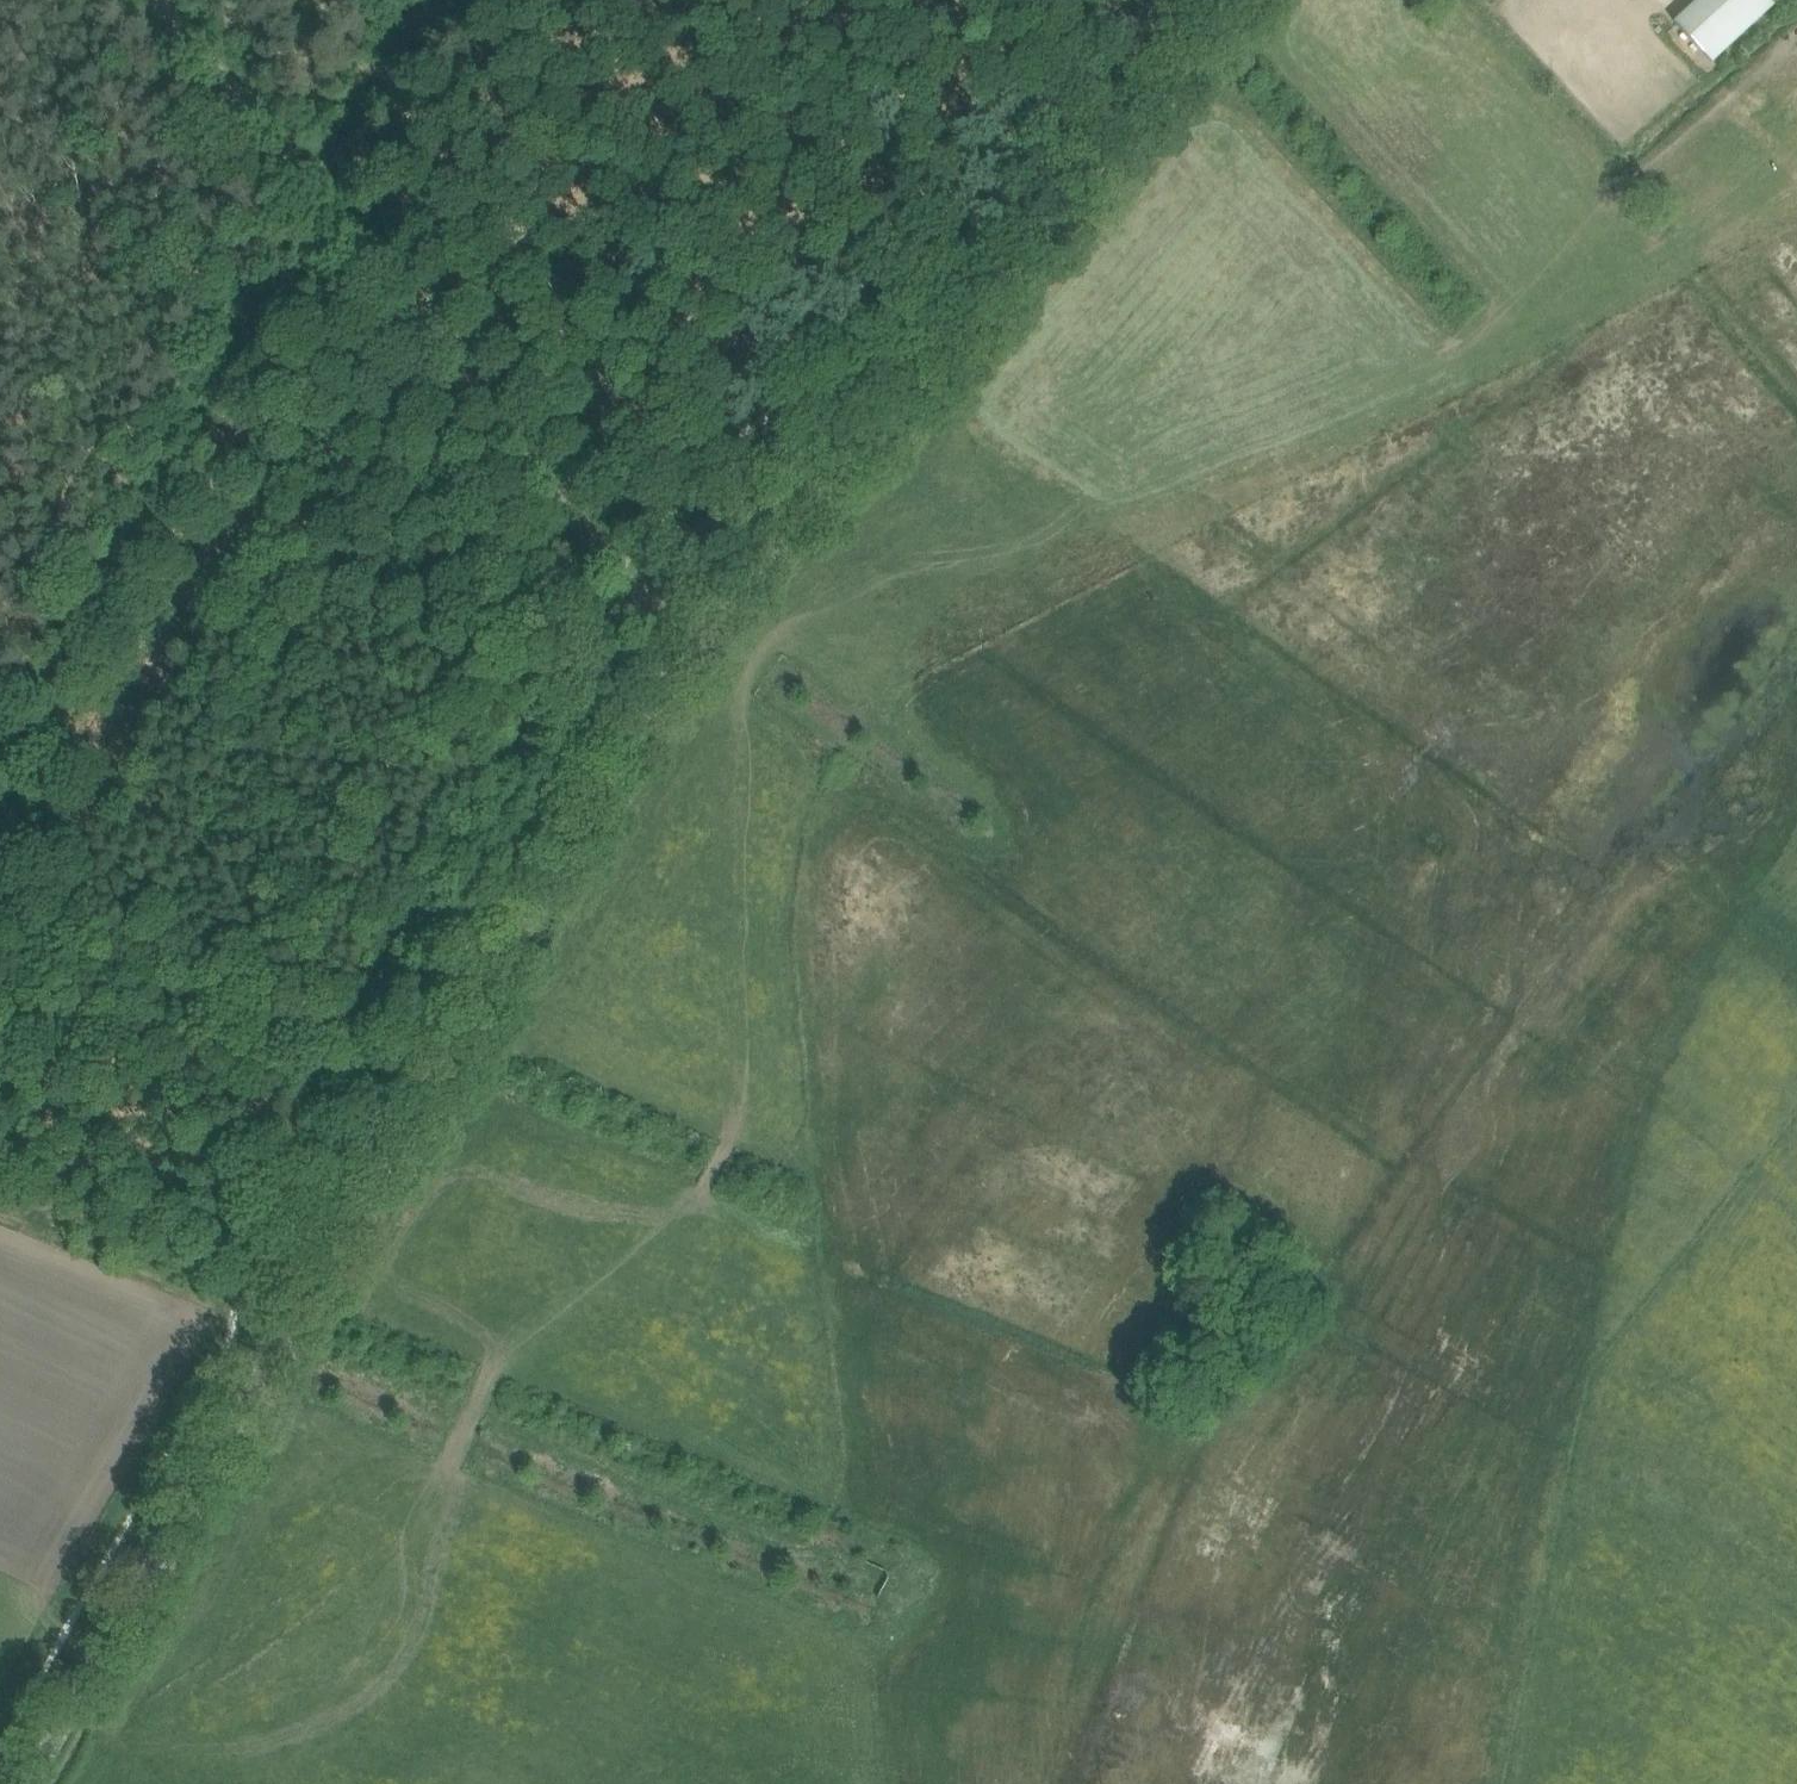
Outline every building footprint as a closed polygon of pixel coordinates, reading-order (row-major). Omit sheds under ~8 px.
[(1780,0),(1700,0),(1673,25),(1714,68),(1782,2),(1780,0)]
